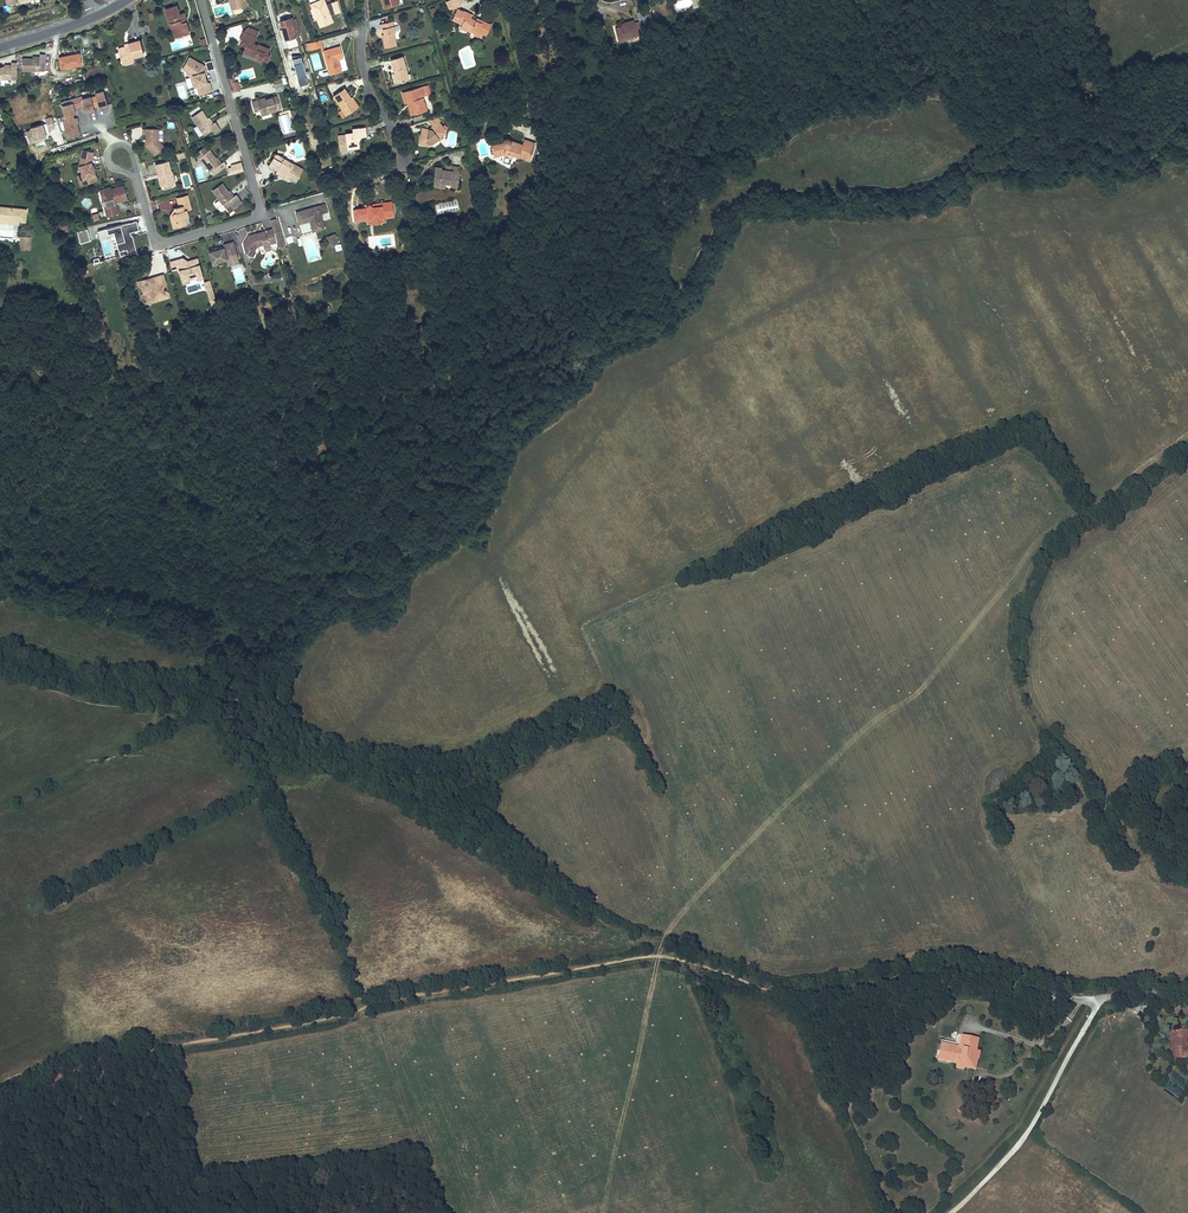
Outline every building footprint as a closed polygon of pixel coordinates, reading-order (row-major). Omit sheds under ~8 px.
[(235,8),(240,6),(246,5),(245,0),(232,0),(235,8)] [(314,9),(316,8),(320,18),(317,19),(319,26),(331,23),(329,16),(325,5),(324,0),(317,0),(311,2),(314,9)] [(460,0),(453,0),(451,10),(456,9),(457,8),(458,8),(460,0)] [(337,1),(325,5),(329,16),(336,14),(333,6),(338,5),(337,1)] [(170,23),(173,33),(181,31),(182,35),(188,33),(185,21),(183,22),(182,19),(183,18),(184,15),(183,13),(179,14),(175,6),(164,10),(168,23),(170,23)] [(457,8),(452,19),(462,24),(461,26),(475,33),(476,31),(482,33),(486,35),(491,24),(483,20),(481,22),(475,20),(471,17),(473,14),(464,10),(463,10),(457,8)] [(643,10),(637,12),(640,24),(646,22),(643,10)] [(290,17),(283,19),(291,47),(300,44),(297,34),(295,35),(290,17)] [(283,28),(280,29),(279,30),(282,40),(283,39),(286,38),(289,48),(291,47),(283,19),(281,20),(283,28)] [(619,40),(629,37),(628,35),(635,33),(637,35),(642,33),(639,21),(633,23),(633,20),(623,23),(624,25),(616,28),(619,40)] [(391,22),(379,25),(380,29),(382,29),(384,38),(382,39),(385,49),(395,46),(392,33),(394,33),(391,22)] [(240,39),(242,40),(246,41),(244,47),(243,52),(262,59),(267,61),(269,56),(268,55),(269,49),(257,44),(257,45),(254,44),(256,37),(242,31),(240,39)] [(311,42),(308,43),(311,50),(322,46),(320,39),(311,42)] [(126,46),(116,49),(120,63),(131,60),(131,58),(140,55),(136,41),(126,44),(126,46)] [(324,51),(331,75),(341,72),(337,59),(340,58),(342,58),(339,46),(324,51)] [(32,57),(22,57),(22,69),(44,70),(45,51),(40,51),(40,55),(32,55),(32,57)] [(262,59),(243,52),(241,55),(261,62),(262,59)] [(79,65),(77,53),(57,57),(58,62),(59,69),(79,65)] [(206,83),(203,72),(205,71),(203,66),(188,57),(182,69),(192,74),(194,81),(196,80),(197,86),(196,86),(199,95),(211,91),(208,82),(206,83)] [(300,57),(294,58),(304,91),(310,90),(300,57)] [(406,81),(405,76),(407,75),(402,57),(390,60),(394,74),(392,74),(395,84),(406,81)] [(294,58),(292,59),(295,70),(292,70),(291,70),(292,75),(293,75),(296,73),(297,76),(294,78),(295,78),(295,79),(294,80),(296,87),(300,88),(302,92),(304,91),(294,58)] [(0,65),(0,77),(17,77),(17,59),(11,59),(11,64),(0,65)] [(214,68),(211,59),(204,61),(207,70),(214,68)] [(197,86),(196,80),(194,81),(192,74),(187,72),(186,74),(190,76),(193,87),(196,86),(197,86)] [(229,77),(232,91),(239,90),(236,76),(229,77)] [(273,80),(276,92),(284,89),(281,78),(273,80)] [(408,102),(411,101),(413,101),(413,103),(413,106),(415,114),(423,111),(421,104),(424,103),(422,97),(426,96),(426,95),(423,87),(402,93),(405,103),(407,102),(408,102)] [(357,108),(349,97),(350,96),(345,89),(333,96),(346,115),(357,108)] [(106,105),(102,91),(94,93),(95,96),(90,97),(81,99),(81,96),(70,99),(71,103),(61,105),(63,116),(62,116),(63,121),(62,121),(66,138),(79,135),(76,124),(74,118),(73,119),(72,114),(74,113),(73,109),(83,106),(85,113),(87,112),(92,111),(91,107),(96,106),(96,107),(101,106),(106,105)] [(24,95),(15,99),(20,108),(27,105),(24,99),(26,99),(24,95)] [(259,109),(260,113),(270,110),(270,112),(282,109),(278,95),(258,101),(257,99),(252,101),(254,110),(259,109)] [(350,96),(349,97),(357,108),(358,107),(351,96),(350,96)] [(191,117),(204,135),(217,126),(215,123),(211,126),(201,111),(191,117)] [(50,117),(44,119),(45,123),(29,128),(30,131),(25,132),(28,143),(34,141),(33,139),(44,135),(44,133),(48,131),(48,130),(54,128),(50,117)] [(436,118),(427,120),(432,126),(431,127),(433,129),(432,130),(422,129),(419,145),(426,146),(426,144),(432,144),(444,135),(445,130),(441,127),(438,122),(439,121),(436,118)] [(353,134),(345,135),(347,149),(359,149),(358,138),(366,137),(365,127),(352,129),(352,132),(353,134)] [(158,129),(143,128),(143,134),(146,134),(146,139),(147,139),(147,142),(145,142),(145,145),(155,154),(164,146),(158,140),(158,129)] [(513,154),(530,160),(535,142),(524,139),(523,144),(510,140),(509,139),(507,138),(506,137),(504,138),(502,140),(501,143),(491,145),(493,154),(504,151),(513,154)] [(93,152),(82,150),(79,166),(81,174),(85,184),(97,180),(94,172),(92,166),(91,162),(93,152)] [(221,163),(217,158),(211,150),(201,157),(214,175),(228,164),(225,160),(223,161),(221,163)] [(296,181),(303,169),(276,154),(269,165),(277,170),(285,175),(283,177),(287,179),(289,177),(296,181)] [(168,160),(155,164),(158,174),(159,174),(160,177),(159,178),(161,185),(172,182),(170,176),(173,175),(172,170),(171,170),(168,160)] [(326,169),(321,171),(324,181),(329,179),(326,169)] [(434,169),(432,186),(440,187),(440,186),(445,187),(451,187),(450,190),(457,191),(460,170),(449,169),(448,173),(444,173),(439,172),(439,170),(434,169)] [(233,196),(230,192),(223,183),(214,191),(220,199),(227,207),(232,203),(241,197),(238,193),(236,194),(233,196)] [(118,212),(115,202),(115,200),(118,199),(118,201),(128,198),(124,185),(112,188),(111,186),(100,189),(101,195),(105,194),(107,199),(105,199),(107,205),(104,206),(107,215),(118,212)] [(332,189),(323,192),(326,202),(334,199),(332,189)] [(360,203),(351,206),(354,215),(364,211),(366,215),(378,210),(377,207),(388,203),(384,192),(359,201),(360,203)] [(190,208),(187,194),(177,197),(179,205),(174,207),(173,210),(174,211),(173,213),(170,214),(171,219),(174,221),(178,220),(180,224),(186,222),(184,216),(188,215),(186,209),(190,208)] [(235,207),(244,200),(241,197),(232,203),(235,207)] [(227,207),(220,199),(216,202),(216,203),(221,210),(222,210),(227,207)] [(435,203),(436,214),(460,212),(458,200),(435,203)] [(354,215),(351,206),(348,207),(352,220),(362,216),(363,219),(383,212),(382,210),(389,207),(388,203),(377,207),(378,210),(366,215),(364,211),(354,215)] [(325,204),(296,212),(300,225),(310,222),(312,231),(324,227),(320,213),(327,212),(325,204)] [(11,218),(11,220),(17,221),(24,222),(25,209),(10,207),(10,208),(0,207),(0,217),(11,218)] [(278,216),(270,219),(271,223),(272,227),(277,241),(278,247),(286,244),(278,216)] [(129,222),(112,226),(119,250),(127,248),(128,253),(137,250),(132,234),(131,234),(130,231),(131,231),(129,222)] [(277,241),(272,227),(265,229),(265,232),(257,235),(256,232),(248,234),(243,243),(246,251),(253,256),(256,250),(255,249),(257,245),(264,243),(263,241),(268,239),(269,243),(277,241)] [(88,229),(77,230),(79,242),(90,240),(88,229)] [(326,237),(328,245),(337,242),(335,234),(326,237)] [(29,242),(29,238),(25,238),(24,242),(20,242),(19,248),(23,249),(24,246),(30,246),(31,243),(29,242)] [(236,252),(233,241),(223,244),(223,246),(219,248),(213,249),(209,251),(212,263),(217,261),(223,260),(227,258),(226,255),(236,252)] [(205,277),(199,257),(189,260),(184,257),(172,260),(174,269),(180,267),(184,283),(205,277)] [(231,265),(236,283),(246,281),(241,263),(231,265)] [(271,273),(271,282),(281,282),(280,272),(271,273)] [(166,293),(163,284),(167,283),(165,274),(153,277),(154,280),(151,281),(150,278),(139,281),(145,300),(145,301),(147,302),(152,304),(155,297),(166,294),(166,293)] [(214,287),(212,278),(206,280),(208,288),(209,288),(214,287)] [(214,287),(209,288),(212,298),(217,297),(214,287)] [(155,297),(153,302),(171,296),(170,291),(166,293),(166,294),(155,297)] [(1187,1045),(1186,1036),(1187,1036),(1187,1030),(1170,1032),(1173,1062),(1187,1061),(1187,1050),(1186,1050),(1185,1045),(1187,1045)] [(942,1041),(941,1044),(959,1047),(961,1036),(958,1035),(956,1043),(942,1041)] [(941,1044),(938,1060),(957,1063),(958,1058),(966,1059),(965,1065),(973,1066),(976,1050),(978,1039),(961,1036),(959,1047),(941,1044)] [(958,1058),(957,1063),(956,1068),(965,1069),(965,1067),(976,1069),(978,1059),(979,1059),(980,1051),(976,1050),(973,1066),(965,1065),(966,1059),(958,1058)]
